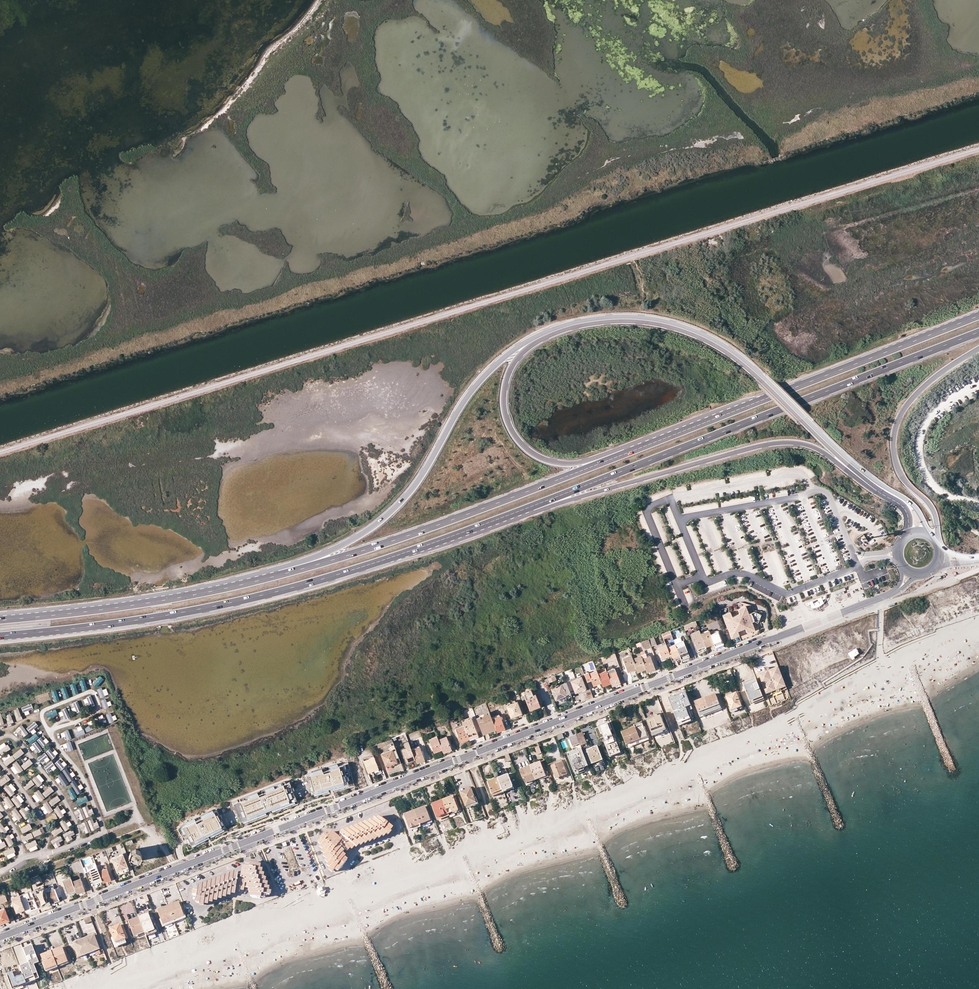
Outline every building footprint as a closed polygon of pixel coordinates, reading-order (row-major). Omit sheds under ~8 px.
[(863,535),(857,539),(861,544),(867,541),(863,535)] [(823,602),(822,600),(825,598),(825,597),(826,596),(826,595),(803,603),(804,604),(805,605),(806,605),(807,606),(809,605),(810,607),(811,608),(812,608),(813,608),(815,608),(817,607),(818,607),(818,606),(820,605),(822,604),(823,603),(823,602)] [(753,611),(748,613),(745,606),(735,610),(744,633),(754,629),(751,621),(753,621),(757,623),(757,622),(759,617),(760,614),(753,611)] [(744,633),(735,610),(721,615),(730,638),(744,633)] [(703,617),(701,618),(704,625),(705,624),(718,619),(715,613),(703,617)] [(696,625),(695,621),(682,625),(684,630),(696,625)] [(701,633),(706,646),(714,642),(711,634),(709,630),(701,633)] [(701,633),(700,631),(692,634),(697,649),(706,646),(701,633)] [(714,644),(715,645),(723,642),(719,631),(711,634),(714,642),(714,644)] [(648,639),(650,646),(656,644),(653,637),(648,639)] [(648,639),(639,642),(643,650),(651,647),(650,646),(648,639)] [(680,657),(681,659),(689,656),(683,641),(675,644),(675,645),(676,646),(680,657)] [(658,647),(663,659),(670,656),(668,649),(667,648),(666,644),(658,647)] [(680,657),(676,646),(668,649),(670,656),(672,660),(680,657)] [(856,649),(848,654),(852,661),(855,659),(855,658),(860,654),(856,649)] [(615,652),(602,658),(605,664),(618,659),(615,652)] [(637,669),(638,673),(646,670),(641,656),(640,653),(632,656),(637,669)] [(646,654),(641,656),(646,670),(647,670),(655,667),(651,656),(647,657),(646,654)] [(623,659),(629,672),(637,669),(632,656),(631,655),(623,659)] [(788,689),(779,667),(759,674),(768,697),(788,689)] [(566,681),(574,679),(572,669),(564,672),(566,681)] [(612,684),(613,686),(621,682),(616,669),(607,672),(612,684)] [(589,672),(585,674),(588,683),(593,681),(594,686),(603,683),(599,674),(598,671),(590,674),(589,672)] [(603,683),(604,687),(612,684),(607,672),(607,671),(599,674),(603,683)] [(97,687),(105,679),(101,676),(93,683),(97,687)] [(555,676),(544,680),(546,685),(550,684),(549,683),(557,680),(555,676)] [(571,681),(576,693),(586,688),(582,677),(571,681)] [(85,679),(80,681),(83,691),(88,690),(85,679)] [(763,695),(756,679),(743,684),(750,700),(763,695)] [(567,682),(551,689),(556,700),(566,696),(571,693),(567,682)] [(75,683),(70,685),(74,695),(79,693),(75,683)] [(66,687),(61,689),(65,699),(70,697),(66,687)] [(107,687),(98,690),(100,698),(109,695),(107,687)] [(55,702),(60,700),(57,690),(52,691),(55,702)] [(526,700),(530,711),(541,707),(536,695),(534,695),(532,692),(525,694),(527,700),(526,700)] [(728,697),(733,711),(744,707),(738,692),(728,697)] [(686,694),(670,700),(680,728),(696,722),(686,694)] [(722,708),(717,694),(707,698),(712,712),(722,708)] [(764,698),(763,695),(750,700),(751,703),(764,698)] [(91,696),(83,699),(87,709),(95,705),(91,696)] [(102,700),(104,708),(113,706),(111,698),(102,700)] [(712,712),(707,698),(696,702),(701,716),(712,712)] [(70,704),(72,713),(81,711),(79,702),(70,704)] [(507,706),(511,718),(522,714),(517,702),(507,706)] [(22,707),(25,715),(34,712),(32,704),(22,707)] [(19,708),(14,710),(17,721),(23,719),(19,708)] [(67,709),(59,712),(62,721),(70,717),(67,709)] [(48,718),(58,715),(56,710),(46,713),(48,718)] [(118,720),(115,712),(107,715),(109,723),(118,720)] [(104,714),(98,716),(100,723),(106,722),(104,714)] [(485,728),(495,724),(493,719),(491,715),(481,718),(485,728)] [(659,716),(648,721),(653,735),(667,729),(662,715),(659,716)] [(500,716),(493,719),(495,724),(496,727),(497,731),(505,728),(500,716)] [(464,725),(469,738),(477,734),(471,718),(462,721),(464,725)] [(483,732),(486,731),(485,728),(481,718),(478,720),(483,732)] [(92,721),(85,723),(88,732),(95,729),(92,721)] [(27,728),(32,735),(36,732),(34,729),(39,726),(35,722),(27,728)] [(598,726),(599,727),(608,723),(611,730),(612,729),(609,722),(598,726)] [(599,727),(595,728),(599,739),(604,737),(606,742),(605,742),(610,757),(620,753),(614,738),(611,730),(608,723),(599,727)] [(647,734),(643,723),(636,726),(636,727),(623,732),(628,744),(629,748),(651,739),(649,733),(647,734)] [(23,725),(15,729),(20,737),(28,733),(23,725)] [(74,728),(78,737),(85,734),(82,725),(74,728)] [(456,728),(461,741),(469,738),(464,725),(456,728)] [(69,730),(60,733),(63,741),(71,738),(69,730)] [(583,732),(577,734),(580,743),(581,746),(587,743),(583,732)] [(31,744),(40,737),(36,733),(28,740),(31,744)] [(577,734),(569,737),(573,746),(580,743),(577,734)] [(44,745),(49,741),(45,735),(30,747),(36,754),(46,746),(44,745)] [(440,740),(438,737),(430,740),(435,752),(443,749),(440,740)] [(444,750),(444,752),(452,749),(448,737),(440,740),(443,749),(444,750)] [(11,749),(5,742),(0,745),(0,751),(2,755),(11,749)] [(62,744),(65,752),(73,749),(71,742),(62,744)] [(388,744),(390,750),(380,754),(385,766),(399,760),(392,742),(388,744)] [(407,761),(415,758),(412,750),(410,747),(409,742),(404,744),(406,748),(402,750),(407,761)] [(587,750),(583,752),(589,765),(592,763),(602,759),(602,758),(597,746),(591,749),(590,747),(587,749),(587,750)] [(53,747),(46,753),(52,759),(59,753),(53,747)] [(416,760),(417,762),(424,759),(420,747),(412,750),(415,758),(416,760)] [(583,752),(582,748),(567,754),(574,771),(589,766),(589,765),(583,752)] [(2,759),(7,766),(25,753),(21,749),(11,756),(9,753),(2,759)] [(44,753),(37,758),(43,765),(50,760),(44,753)] [(373,756),(363,760),(368,772),(378,768),(382,767),(377,755),(373,756)] [(55,763),(61,770),(67,766),(61,758),(55,763)] [(602,759),(592,763),(594,767),(599,765),(600,766),(605,764),(603,758),(602,758),(602,759)] [(30,759),(21,765),(24,770),(33,763),(30,759)] [(400,763),(399,760),(385,766),(386,768),(400,763)] [(45,766),(50,774),(57,769),(52,761),(45,766)] [(559,778),(568,775),(562,761),(557,763),(557,762),(552,764),(558,779),(559,778)] [(10,767),(16,775),(23,769),(17,762),(10,767)] [(532,765),(537,780),(547,776),(542,762),(532,765)] [(344,763),(305,775),(311,794),(350,783),(344,763)] [(521,770),(524,778),(526,777),(528,783),(537,780),(532,765),(521,770)] [(80,784),(69,770),(62,775),(63,776),(57,781),(64,791),(65,790),(68,793),(72,790),(73,790),(80,784)] [(33,779),(37,786),(45,782),(40,774),(33,779)] [(11,779),(7,775),(0,780),(0,784),(2,786),(11,779)] [(499,778),(504,791),(514,787),(509,775),(499,778)] [(489,783),(494,795),(504,791),(499,778),(489,783)] [(23,785),(26,790),(35,784),(32,780),(23,785)] [(289,781),(233,804),(240,822),(296,800),(289,781)] [(4,788),(10,796),(17,790),(11,783),(4,788)] [(51,786),(43,793),(46,797),(55,791),(51,786)] [(461,793),(467,807),(477,803),(472,789),(461,793)] [(58,795),(49,802),(52,806),(61,800),(58,795)] [(4,806),(7,810),(14,805),(9,796),(4,799),(7,804),(4,806)] [(444,799),(450,813),(460,810),(454,796),(444,799)] [(87,797),(77,800),(78,805),(89,802),(87,797)] [(433,804),(439,818),(450,813),(444,799),(433,804)] [(41,806),(45,815),(53,811),(49,802),(41,806)] [(27,818),(33,812),(26,806),(20,812),(27,818)] [(54,809),(59,818),(67,813),(64,808),(61,810),(59,806),(54,809)] [(93,816),(89,806),(74,811),(76,817),(80,816),(81,820),(93,816)] [(415,811),(420,826),(431,821),(425,807),(415,811)] [(17,808),(11,812),(17,821),(23,817),(17,808)] [(216,810),(180,829),(189,847),(225,828),(216,810)] [(404,815),(410,830),(420,826),(415,811),(404,815)] [(334,870),(337,872),(347,860),(344,857),(345,856),(342,853),(345,849),(347,851),(350,848),(352,850),(355,846),(357,848),(359,845),(361,846),(364,843),(366,844),(368,841),(370,843),(373,839),(375,841),(377,837),(379,839),(382,836),(384,837),(386,834),(388,835),(391,832),(390,831),(392,828),(378,816),(375,819),(373,818),(371,821),(368,820),(366,823),(364,822),(361,825),(359,824),(357,827),(355,825),(352,828),(350,827),(348,830),(346,829),(343,832),(341,830),(339,834),(340,835),(338,837),(331,832),(330,834),(327,832),(325,834),(324,834),(317,843),(320,846),(319,848),(322,850),(320,852),(324,855),(322,857),(326,860),(324,862),(327,864),(326,866),(329,869),(328,871),(331,873),(334,870)] [(79,823),(81,830),(85,829),(86,832),(99,828),(96,818),(79,823)] [(70,821),(67,823),(65,819),(60,822),(64,830),(73,826),(70,821)] [(23,833),(33,829),(30,824),(21,828),(23,833)] [(52,831),(54,836),(64,831),(61,826),(52,831)] [(35,837),(43,833),(40,828),(32,832),(35,837)] [(21,837),(23,842),(34,837),(32,832),(21,837)] [(10,847),(14,845),(11,839),(15,837),(13,833),(5,837),(10,847)] [(61,835),(51,840),(55,848),(62,845),(61,841),(64,840),(61,835)] [(36,840),(26,844),(30,852),(39,848),(36,840)] [(7,859),(17,856),(14,847),(4,850),(7,859)] [(130,856),(132,861),(137,862),(141,860),(143,856),(141,852),(136,850),(132,851),(130,856)] [(123,854),(113,858),(119,874),(130,870),(123,854)] [(196,894),(195,902),(200,903),(199,905),(203,906),(203,904),(208,904),(208,902),(212,903),(212,900),(217,901),(217,898),(221,899),(221,897),(225,897),(226,895),(230,896),(230,893),(234,894),(235,892),(239,892),(239,890),(243,891),(244,887),(248,888),(247,892),(250,892),(249,896),(264,898),(264,894),(270,895),(271,891),(269,891),(269,887),(267,886),(267,882),(265,882),(266,878),(263,877),(263,873),(262,873),(262,869),(260,868),(260,864),(249,863),(249,864),(244,863),(244,866),(242,865),(241,874),(237,873),(238,871),(234,871),(233,873),(229,872),(229,875),(225,874),(224,876),(220,876),(220,878),(216,878),(215,880),(212,879),(211,882),(207,881),(207,883),(202,883),(202,885),(198,884),(197,889),(192,888),(191,894),(196,894)] [(99,871),(97,867),(89,870),(95,883),(102,880),(99,871)] [(102,880),(104,883),(112,880),(107,868),(99,871),(102,880)] [(76,890),(78,894),(86,890),(79,872),(70,875),(71,878),(76,890)] [(76,890),(71,878),(64,881),(68,893),(76,890)] [(50,887),(46,888),(51,904),(60,901),(55,889),(53,884),(49,886),(50,887)] [(32,893),(37,909),(51,904),(46,888),(32,893)] [(326,894),(323,888),(316,891),(319,897),(326,894)] [(25,910),(27,913),(37,909),(32,893),(20,897),(25,910)] [(20,897),(20,895),(11,899),(17,913),(25,910),(20,897)] [(167,906),(173,920),(183,916),(177,902),(167,906)] [(173,920),(167,906),(157,910),(162,924),(173,920)] [(0,925),(10,921),(6,908),(0,910),(0,925)] [(139,918),(145,932),(155,928),(148,911),(143,913),(145,916),(143,916),(142,913),(138,915),(139,918)] [(145,932),(139,918),(129,922),(134,936),(145,932)] [(126,939),(121,925),(110,929),(114,938),(116,944),(125,940),(126,939)] [(157,933),(155,928),(145,932),(146,937),(157,933)] [(83,940),(89,954),(95,952),(100,950),(94,936),(83,940)] [(116,944),(114,938),(112,939),(116,948),(127,944),(125,940),(116,944)] [(89,954),(83,940),(73,944),(78,958),(89,954)] [(29,962),(36,979),(40,978),(34,964),(40,962),(32,944),(23,948),(29,962)] [(52,952),(57,966),(68,962),(62,948),(52,952)] [(57,966),(52,952),(41,956),(47,970),(57,966)] [(29,962),(19,966),(23,974),(26,983),(36,979),(29,962)] [(12,972),(6,974),(13,988),(26,983),(23,974),(14,977),(12,972)]
